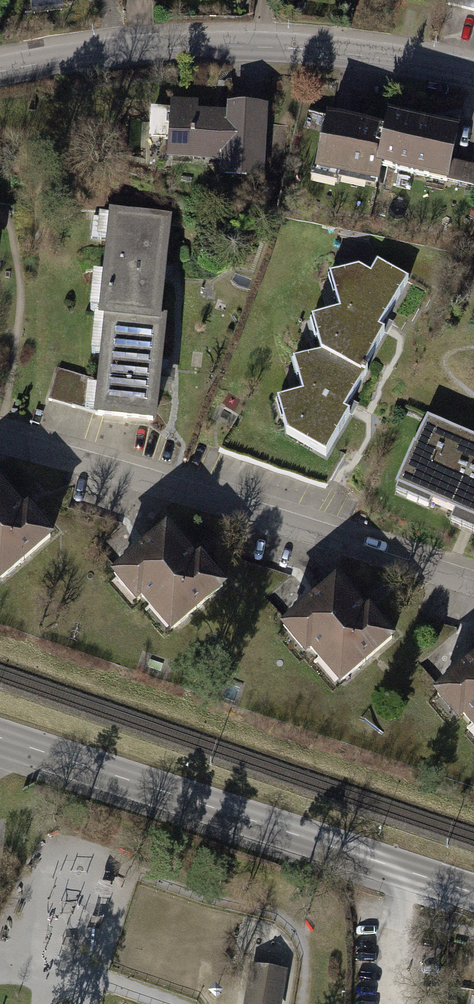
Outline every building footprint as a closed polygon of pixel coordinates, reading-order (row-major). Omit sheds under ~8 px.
[(449,2),(473,9),(473,0),(450,0),(449,2)] [(228,114),(152,110),(151,136),(170,137),(169,156),(222,159),(221,175),(262,177),(265,108),(229,106),(228,114)] [(327,118),(315,177),(336,181),(338,172),(376,180),(379,167),(387,130),(327,118)] [(387,130),(379,167),(473,187),(473,166),(452,162),(459,132),(389,118),(387,130)] [(173,217),(102,210),(83,402),(154,409),(159,363),(167,279),(173,217)] [(380,331),(383,327),(402,293),(409,280),(377,262),(370,275),(358,268),(331,275),(341,311),(317,318),(313,319),(322,352),(294,360),(303,393),(278,400),(286,432),(327,455),(350,415),(344,412),(347,406),(367,372),(364,370),(385,333),(380,331)] [(396,498),(473,531),(473,446),(428,426),(396,498)] [(54,534),(29,504),(22,510),(0,483),(0,580),(54,534)] [(165,539),(109,585),(140,622),(147,616),(172,646),(227,600),(202,569),(195,575),(165,539)] [(337,585),(282,631),(313,668),(319,662),(345,692),(400,646),(374,615),(368,621),(337,585)] [(435,699),(465,735),(472,730),(473,732),(473,666),(435,699)] [(247,964),(240,1003),(280,1003),(288,972),(247,964)]
